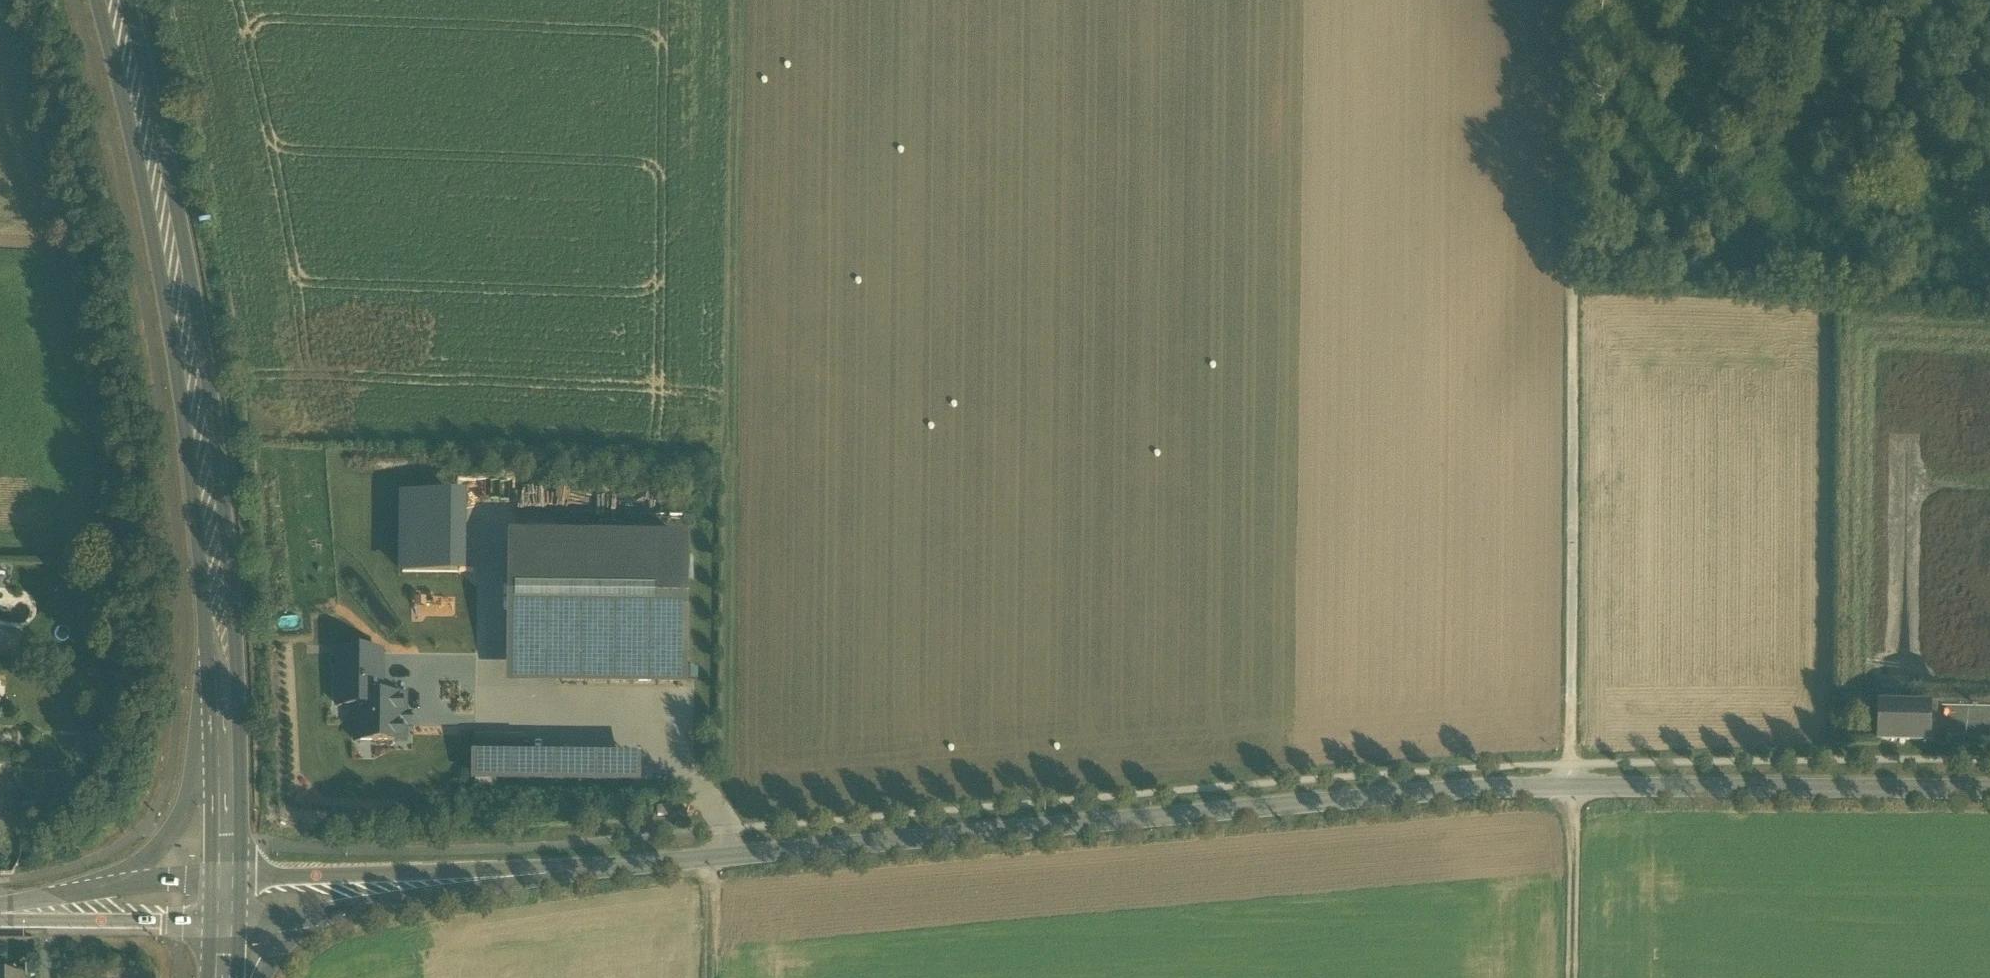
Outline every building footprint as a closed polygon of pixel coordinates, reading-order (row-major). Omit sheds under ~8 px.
[(404,572),(462,572),(461,495),(403,495),(404,572)] [(684,544),(514,542),(512,689),(683,691),(684,544)] [(346,653),(345,680),(381,681),(382,653),(346,653)] [(357,707),(356,742),(394,742),(394,734),(405,734),(405,699),(381,699),(381,681),(345,680),(339,680),(338,706),(357,707)] [(1879,740),(1929,742),(1929,730),(1930,707),(1879,706),(1879,740)] [(641,783),(641,756),(476,756),(476,782),(641,783)]
